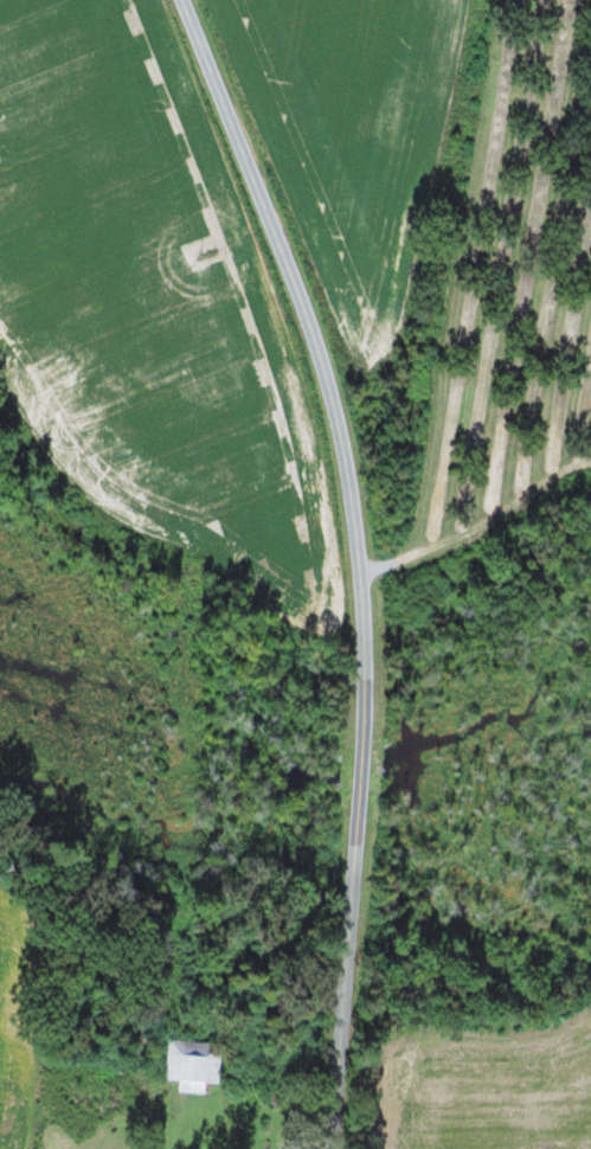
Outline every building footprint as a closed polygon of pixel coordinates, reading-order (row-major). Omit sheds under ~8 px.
[(166,1078),(180,1079),(179,1091),(205,1092),(206,1082),(219,1082),(221,1042),(168,1039),(166,1078)]
